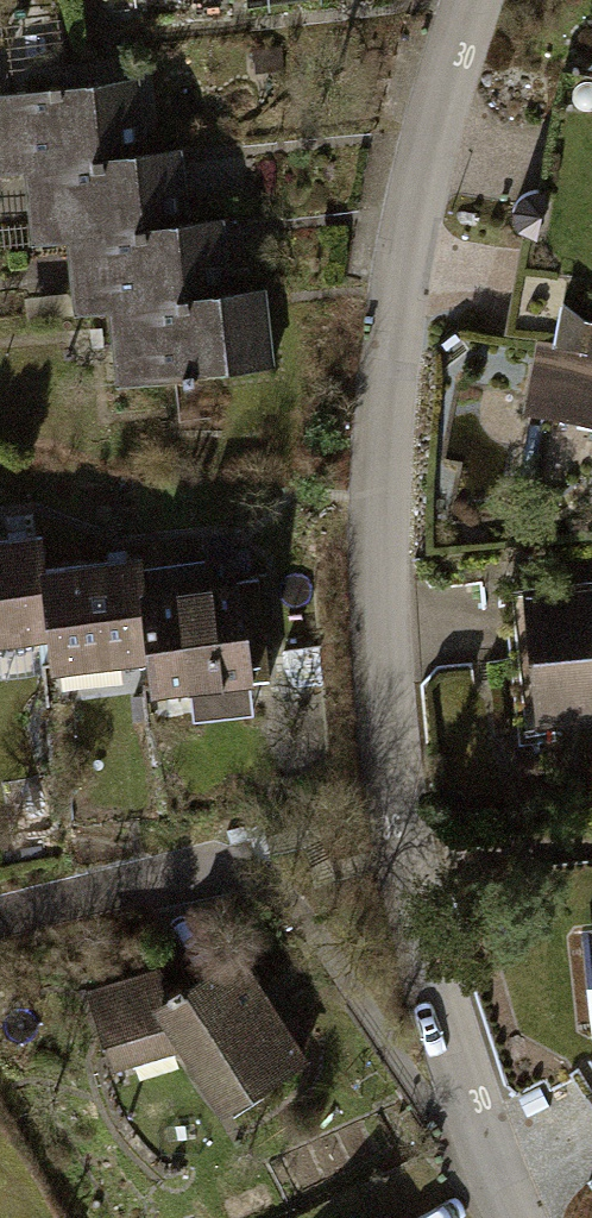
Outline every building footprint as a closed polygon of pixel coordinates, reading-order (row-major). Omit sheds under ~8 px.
[(144,91),(3,100),(7,169),(31,168),(36,249),(65,248),(70,316),(110,313),(115,393),(279,382),(273,284),(229,287),(224,220),(186,222),(182,149),(148,152),(144,91)] [(558,325),(538,423),(591,434),(591,332),(558,325)] [(0,540),(0,636),(50,631),(51,662),(150,652),(152,684),(249,674),(249,680),(270,678),(259,578),(236,579),(233,547),(218,548),(203,549),(204,560),(143,566),(143,557),(113,561),(44,569),(42,538),(16,539),(0,540)] [(518,598),(528,730),(591,725),(591,593),(518,598)] [(152,971),(90,988),(113,1072),(182,1049),(225,1114),(309,1057),(242,957),(164,1003),(152,971)]
